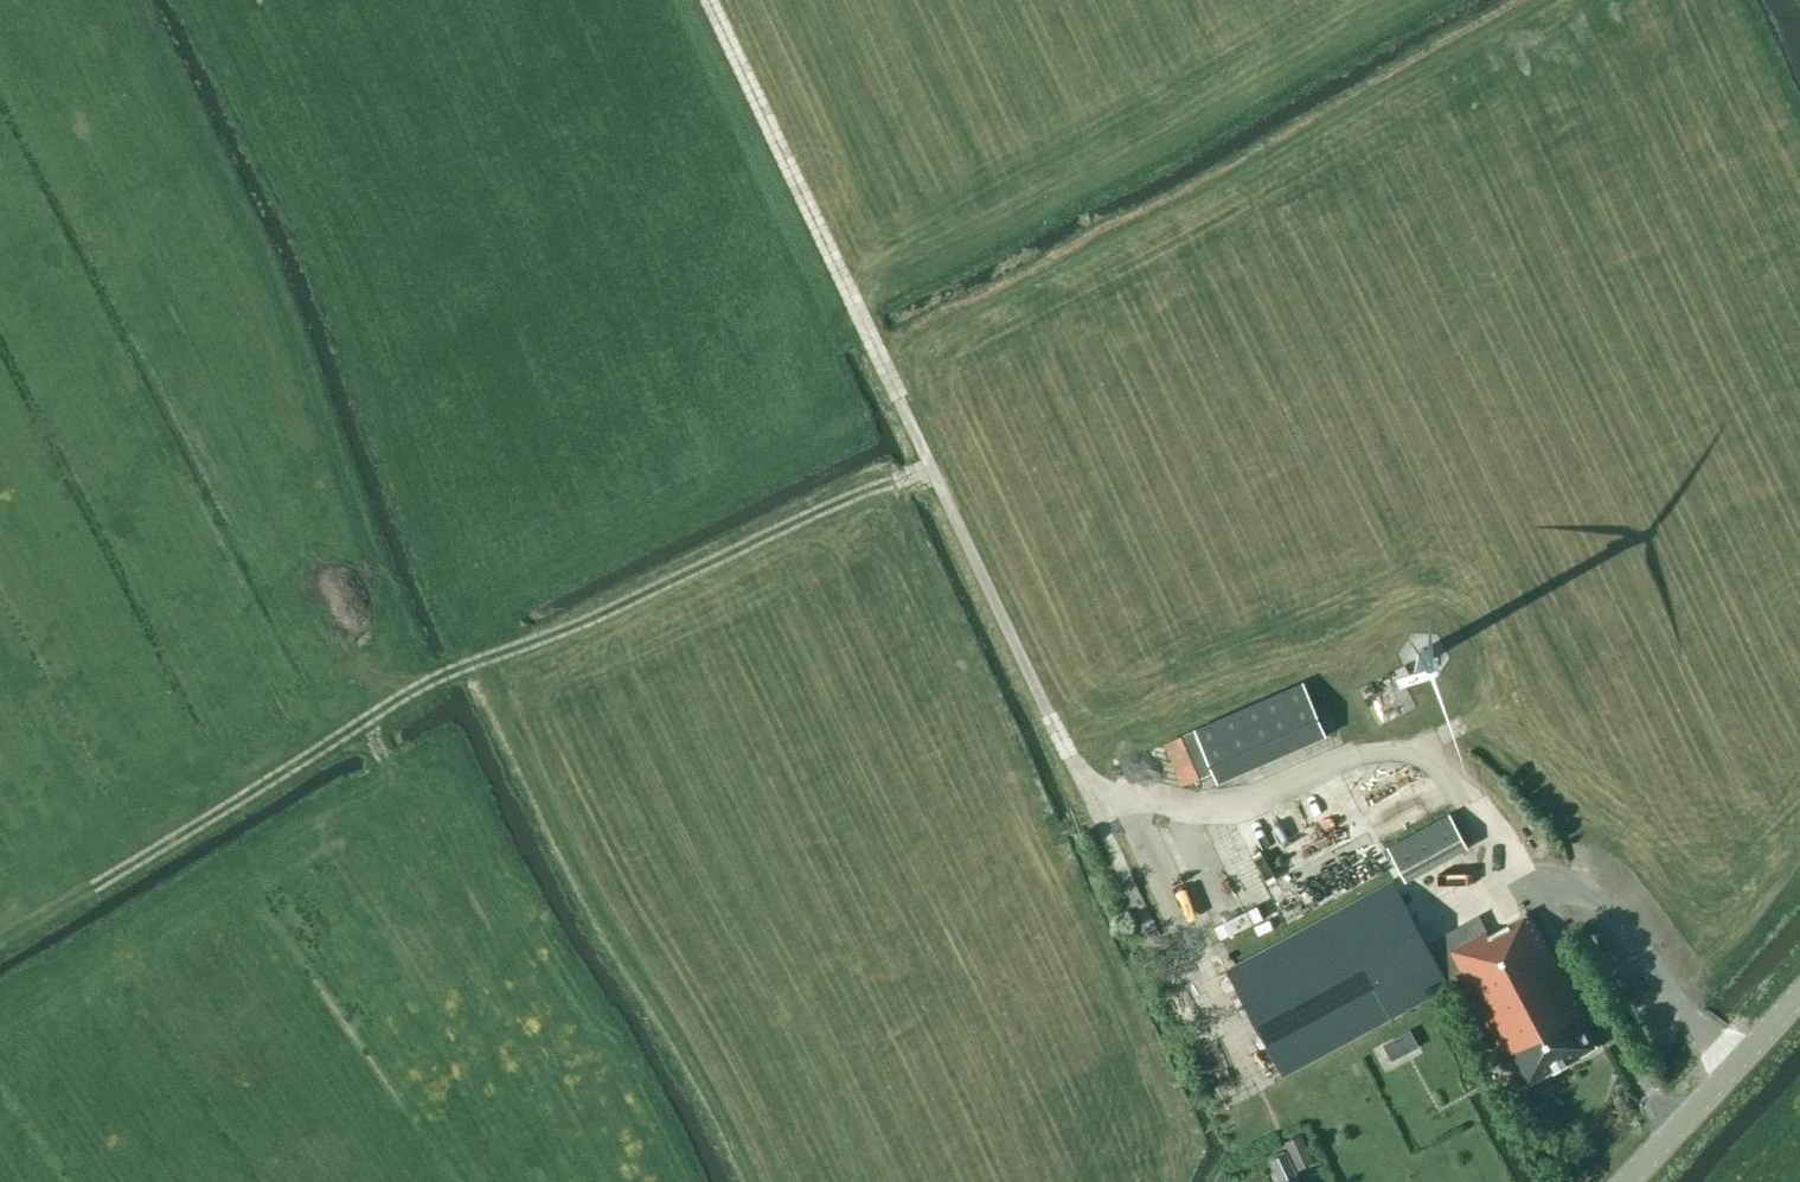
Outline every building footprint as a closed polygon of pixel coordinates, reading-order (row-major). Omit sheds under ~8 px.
[(1326,735),(1298,685),(1194,742),(1222,792),(1326,735)] [(1449,814),(1387,848),(1405,881),(1468,847),(1449,814)] [(1354,823),(1261,865),(1288,923),(1361,890),(1361,887),(1384,877),(1369,844),(1364,846),(1354,823)] [(1521,1087),(1596,1046),(1574,1004),(1576,1002),(1529,913),(1507,924),(1505,920),(1470,938),(1465,929),(1444,941),(1441,936),(1427,944),(1394,882),(1286,939),(1227,971),(1283,1076),(1341,1044),(1341,1043),(1463,978),(1521,1087)] [(1313,1163),(1300,1135),(1284,1142),(1296,1170),(1313,1163)] [(1287,1158),(1284,1153),(1269,1160),(1279,1181),(1299,1181),(1297,1177),(1296,1178),(1287,1158)]
